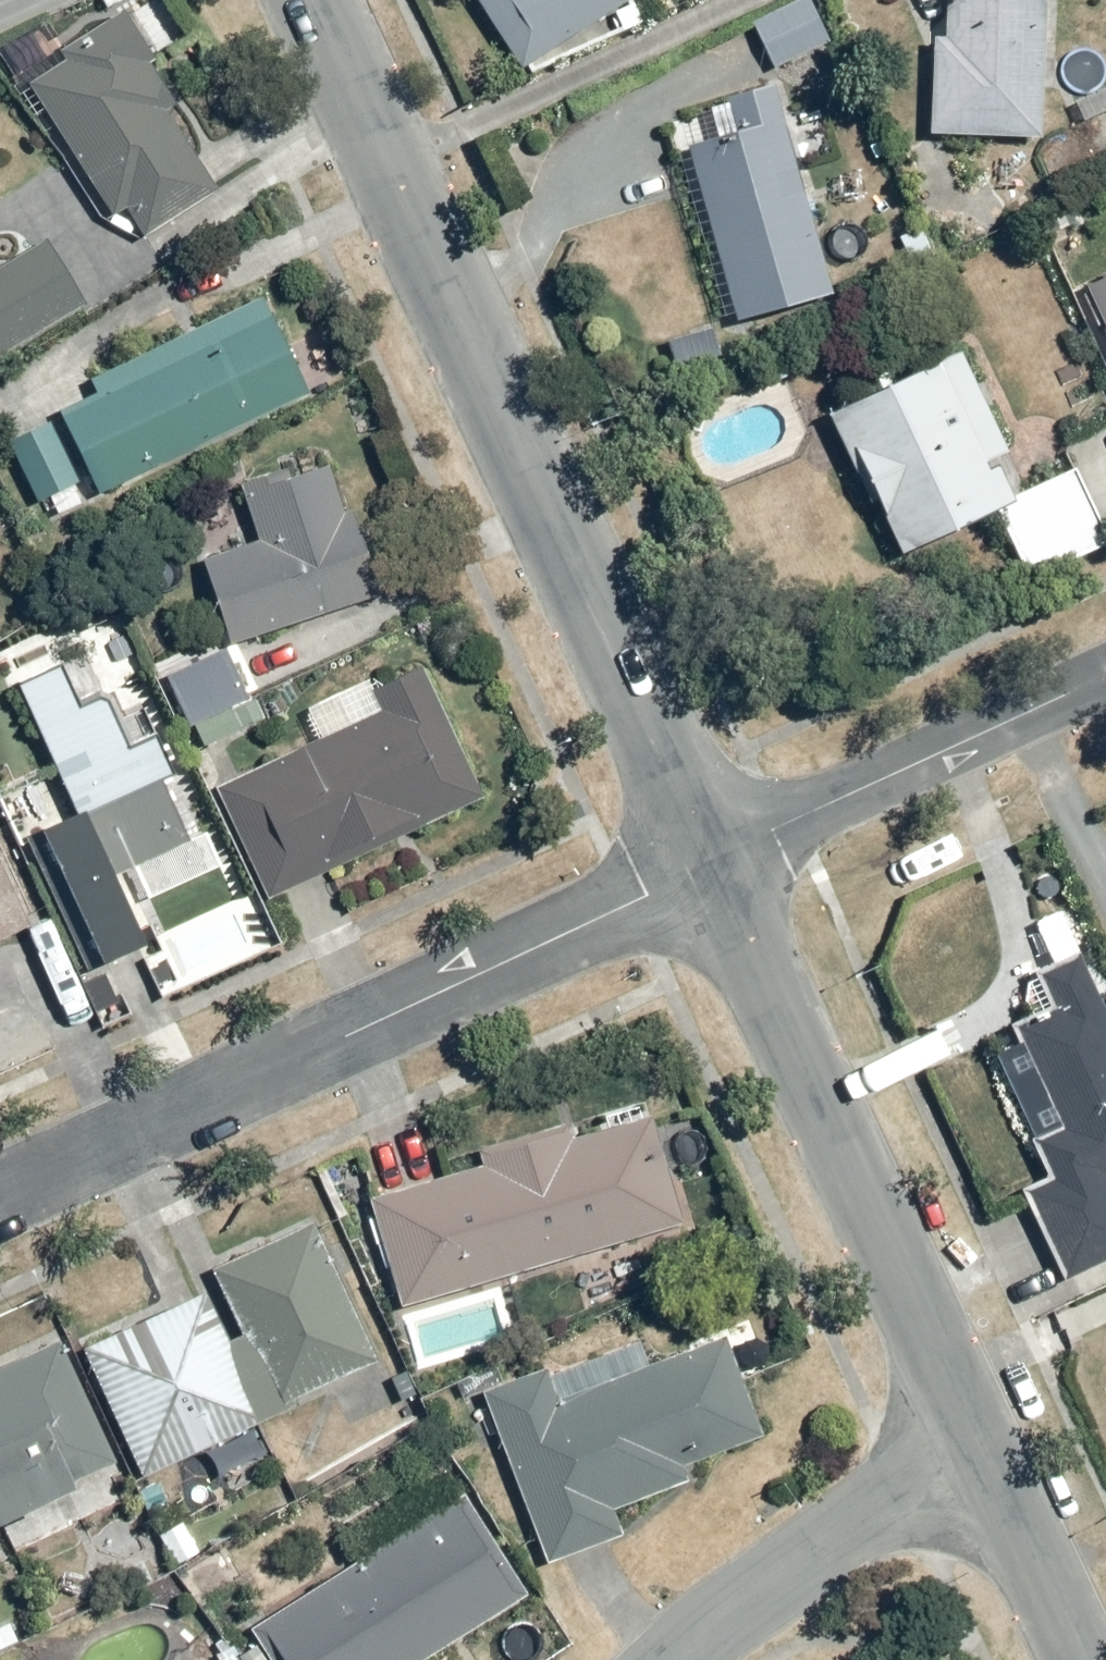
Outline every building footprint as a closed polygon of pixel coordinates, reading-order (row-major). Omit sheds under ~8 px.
[(517,68),(620,0),(473,0),(517,68)] [(748,20),(772,69),(833,39),(814,0),(788,0),(748,20)] [(924,130),(1039,135),(1045,0),(941,0),(939,34),(928,33),(924,130)] [(4,77),(93,221),(112,209),(133,243),(212,194),(153,100),(171,90),(118,6),(4,77)] [(735,315),(829,288),(770,81),(688,105),(691,118),(665,125),(673,151),(686,148),(735,315)] [(1075,104),(1083,118),(1105,105),(1105,86),(1075,104)] [(90,305),(51,234),(0,262),(0,354),(90,305)] [(1078,286),(1105,343),(1105,272),(1078,286)] [(96,496),(308,387),(310,386),(261,291),(84,382),(90,395),(54,414),(96,496)] [(829,406),(893,548),(988,505),(1020,578),(1105,539),(1105,470),(1090,478),(1079,454),(1004,488),(987,449),(1000,443),(955,345),(849,393),(850,397),(829,406)] [(53,420),(6,438),(32,504),(49,497),(56,513),(85,501),(53,420)] [(1091,429),(1105,463),(1105,422),(1091,429)] [(231,530),(194,542),(226,640),(375,591),(360,546),(373,541),(344,455),(242,489),(258,538),(236,545),(231,530)] [(234,648),(165,670),(183,723),(251,700),(234,648)] [(63,654),(10,678),(68,803),(27,821),(94,966),(130,950),(101,885),(193,843),(170,793),(182,787),(171,764),(183,759),(156,702),(121,718),(103,678),(79,689),(63,654)] [(188,759),(208,801),(217,797),(264,896),(486,792),(425,661),(378,682),(373,671),(301,705),(312,730),(260,754),(249,731),(188,759)] [(17,923),(0,881),(0,930),(17,923)] [(1015,1038),(992,1048),(1030,1137),(1045,1172),(1014,1185),(1055,1280),(1105,1258),(1105,1003),(1082,948),(1032,969),(1049,1007),(1009,1024),(1015,1038)] [(489,1166),(369,1198),(397,1307),(682,1233),(648,1105),(484,1148),(489,1166)] [(78,1345),(140,1475),(378,1361),(311,1221),(206,1271),(212,1281),(78,1345)] [(656,1323),(481,1385),(546,1569),(625,1541),(614,1509),(692,1481),(687,1468),(761,1441),(725,1338),(669,1358),(656,1323)] [(50,1340),(0,1363),(0,1523),(114,1464),(50,1340)] [(243,1627),(263,1659),(428,1659),(527,1600),(444,1464),(339,1528),(357,1557),(243,1627)]
